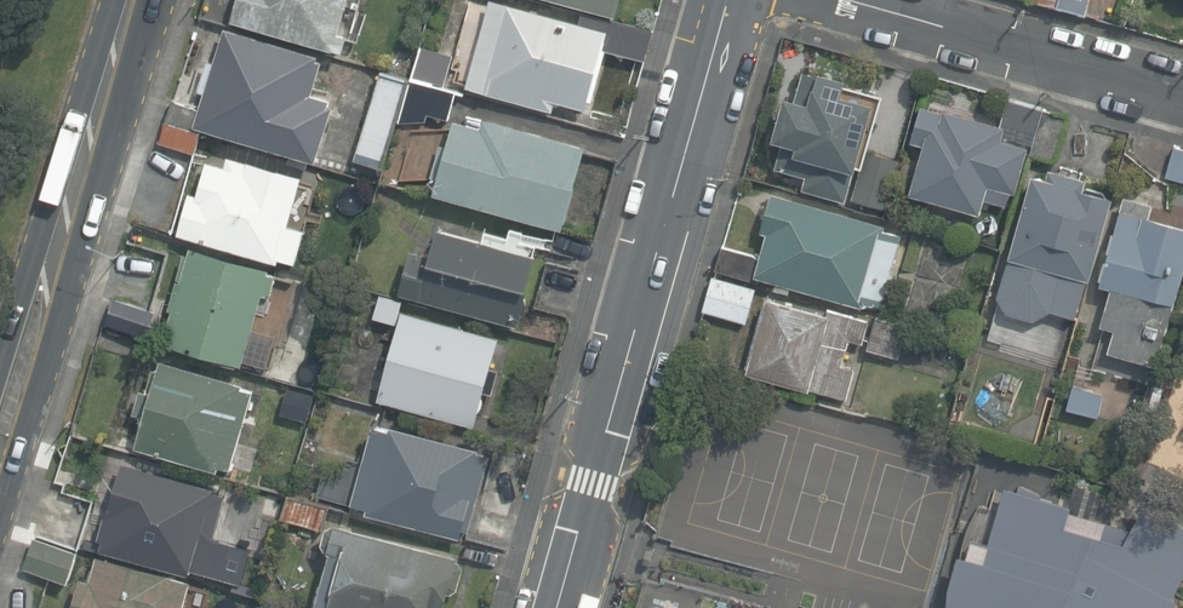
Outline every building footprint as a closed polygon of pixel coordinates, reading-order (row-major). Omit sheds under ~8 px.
[(222,17),(331,48),(337,27),(329,24),(336,0),(227,0),(222,17)] [(507,0),(485,0),(461,82),(550,107),(554,96),(587,105),(604,46),(639,55),(647,27),(580,8),(577,20),(507,0)] [(615,0),(571,0),(612,11),(615,0)] [(1083,16),(1087,0),(1025,0),(1083,16)] [(315,157),(333,96),(310,89),(320,58),(310,55),(312,50),(223,24),(194,122),(309,155),(315,157)] [(446,50),(419,43),(410,75),(437,82),(446,50)] [(770,152),(802,161),(792,194),(835,206),(846,169),(839,167),(858,100),(827,91),(831,77),(775,60),(753,133),(774,139),(770,152)] [(404,76),(377,69),(353,156),(380,163),(404,76)] [(913,144),(898,192),(970,214),(975,197),(999,204),(1017,146),(998,140),(1002,125),(914,98),(901,141),(913,144)] [(479,121),(453,113),(431,187),(560,224),(583,146),(584,141),(482,111),(479,121)] [(1057,117),(1030,112),(1023,153),(1050,157),(1057,117)] [(188,192),(180,189),(167,232),(265,263),(268,254),(292,261),(303,227),(282,220),(298,172),(223,149),(219,161),(200,155),(188,192)] [(896,160),(861,150),(853,181),(888,191),(896,160)] [(1177,188),(1182,189),(1182,156),(1163,151),(1156,178),(1151,201),(1172,206),(1177,188)] [(983,306),(991,309),(983,338),(1041,354),(1049,324),(1036,321),(1039,309),(1062,316),(1096,192),(1070,185),(1073,172),(1037,163),(1034,175),(1013,170),(991,251),(998,253),(983,306)] [(902,230),(760,190),(749,229),(756,231),(743,278),(850,308),(852,302),(880,310),(902,230)] [(1104,214),(1086,281),(1101,284),(1091,322),(1103,325),(1097,348),(1150,362),(1182,237),(1182,227),(1106,207),(1104,214)] [(535,252),(528,250),(431,222),(416,272),(410,270),(403,292),(513,325),(535,252)] [(234,360),(259,267),(180,246),(155,339),(234,360)] [(753,284),(704,272),(694,312),(743,324),(753,284)] [(362,394),(464,422),(489,333),(398,307),(401,298),(374,291),(367,316),(383,320),(362,394)] [(821,312),(756,293),(734,371),(840,401),(848,372),(832,368),(839,342),(814,335),(821,312)] [(244,380),(147,356),(125,443),(222,467),(244,380)] [(1097,388),(1064,382),(1059,407),(1092,414),(1097,388)] [(303,396),(279,390),(272,416),(296,422),(303,396)] [(358,429),(338,502),(501,548),(511,511),(462,497),(476,447),(383,421),(380,435),(358,429)] [(217,489),(114,458),(88,545),(183,574),(184,568),(231,582),(242,546),(203,534),(217,489)] [(950,607),(1170,607),(1182,580),(1182,534),(986,488),(950,607)] [(310,503),(279,495),(274,517),(304,524),(310,503)] [(441,587),(448,589),(457,556),(327,519),(303,607),(306,607),(435,607),(441,587)] [(67,543),(27,534),(19,569),(59,578),(67,543)] [(182,581),(88,554),(81,580),(67,576),(58,607),(174,607),(182,581)]
